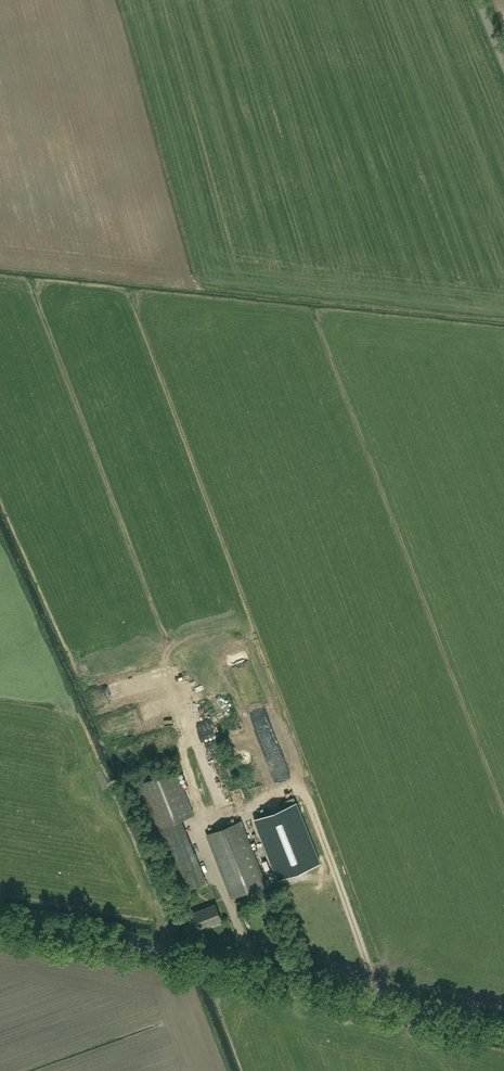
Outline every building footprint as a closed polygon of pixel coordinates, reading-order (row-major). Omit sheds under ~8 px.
[(141,783),(159,828),(194,814),(176,769),(141,783)] [(232,803),(237,801),(234,792),(229,794),(232,803)] [(297,801),(255,818),(279,879),(321,862),(297,801)] [(267,883),(241,820),(207,834),(232,897),(267,883)] [(206,882),(195,854),(172,863),(184,891),(206,882)] [(192,912),(198,927),(211,922),(211,923),(221,919),(215,903),(192,912)]
